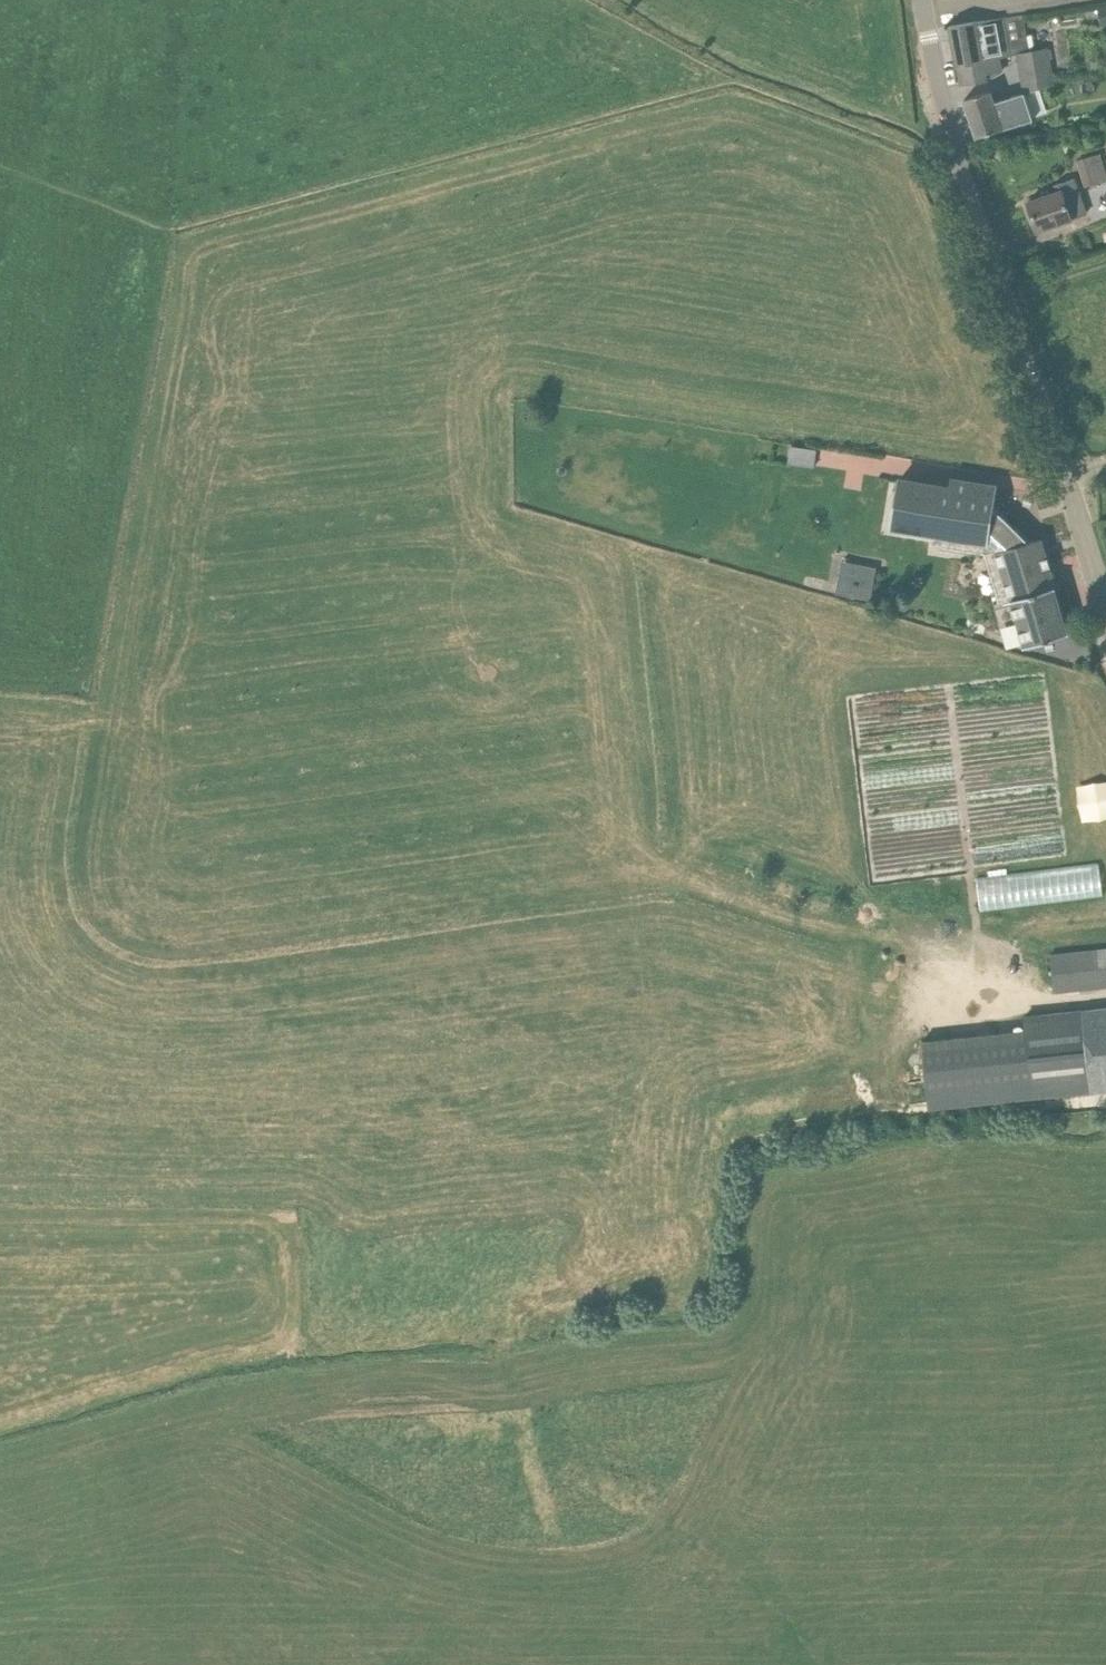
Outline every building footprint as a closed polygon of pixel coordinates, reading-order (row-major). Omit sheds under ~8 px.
[(1101,26),(1105,25),(1105,6),(1100,7),(1097,8),(1101,26)] [(1001,57),(1012,54),(1005,16),(971,22),(949,26),(956,65),(957,65),(961,84),(983,80),(989,79),(987,72),(1003,69),(1001,57)] [(1018,54),(1022,80),(1053,75),(1048,48),(1031,52),(1018,54)] [(1101,70),(1100,60),(1089,62),(1091,71),(1101,70)] [(1053,75),(1022,80),(1024,91),(1055,84),(1053,75)] [(977,137),(1032,118),(1024,93),(996,102),(991,90),(965,99),(977,137)] [(1105,180),(1105,151),(1077,160),(1085,186),(1105,180)] [(1087,213),(1075,178),(1053,185),(1055,190),(1026,200),(1037,231),(1073,220),(1073,218),(1087,213)] [(816,450),(790,446),(787,463),(814,468),(816,450)] [(897,482),(891,528),(986,541),(995,551),(1024,646),(1068,633),(1040,538),(1029,541),(991,499),(993,485),(949,479),(948,489),(897,482)] [(842,583),(839,593),(855,597),(857,587),(842,583)] [(1052,955),(1054,991),(1105,986),(1105,949),(1052,955)] [(1083,1010),(1023,1015),(1024,1030),(922,1037),(927,1100),(971,1097),(971,1100),(1091,1091),(1105,1089),(1105,1008),(1083,1010)]
